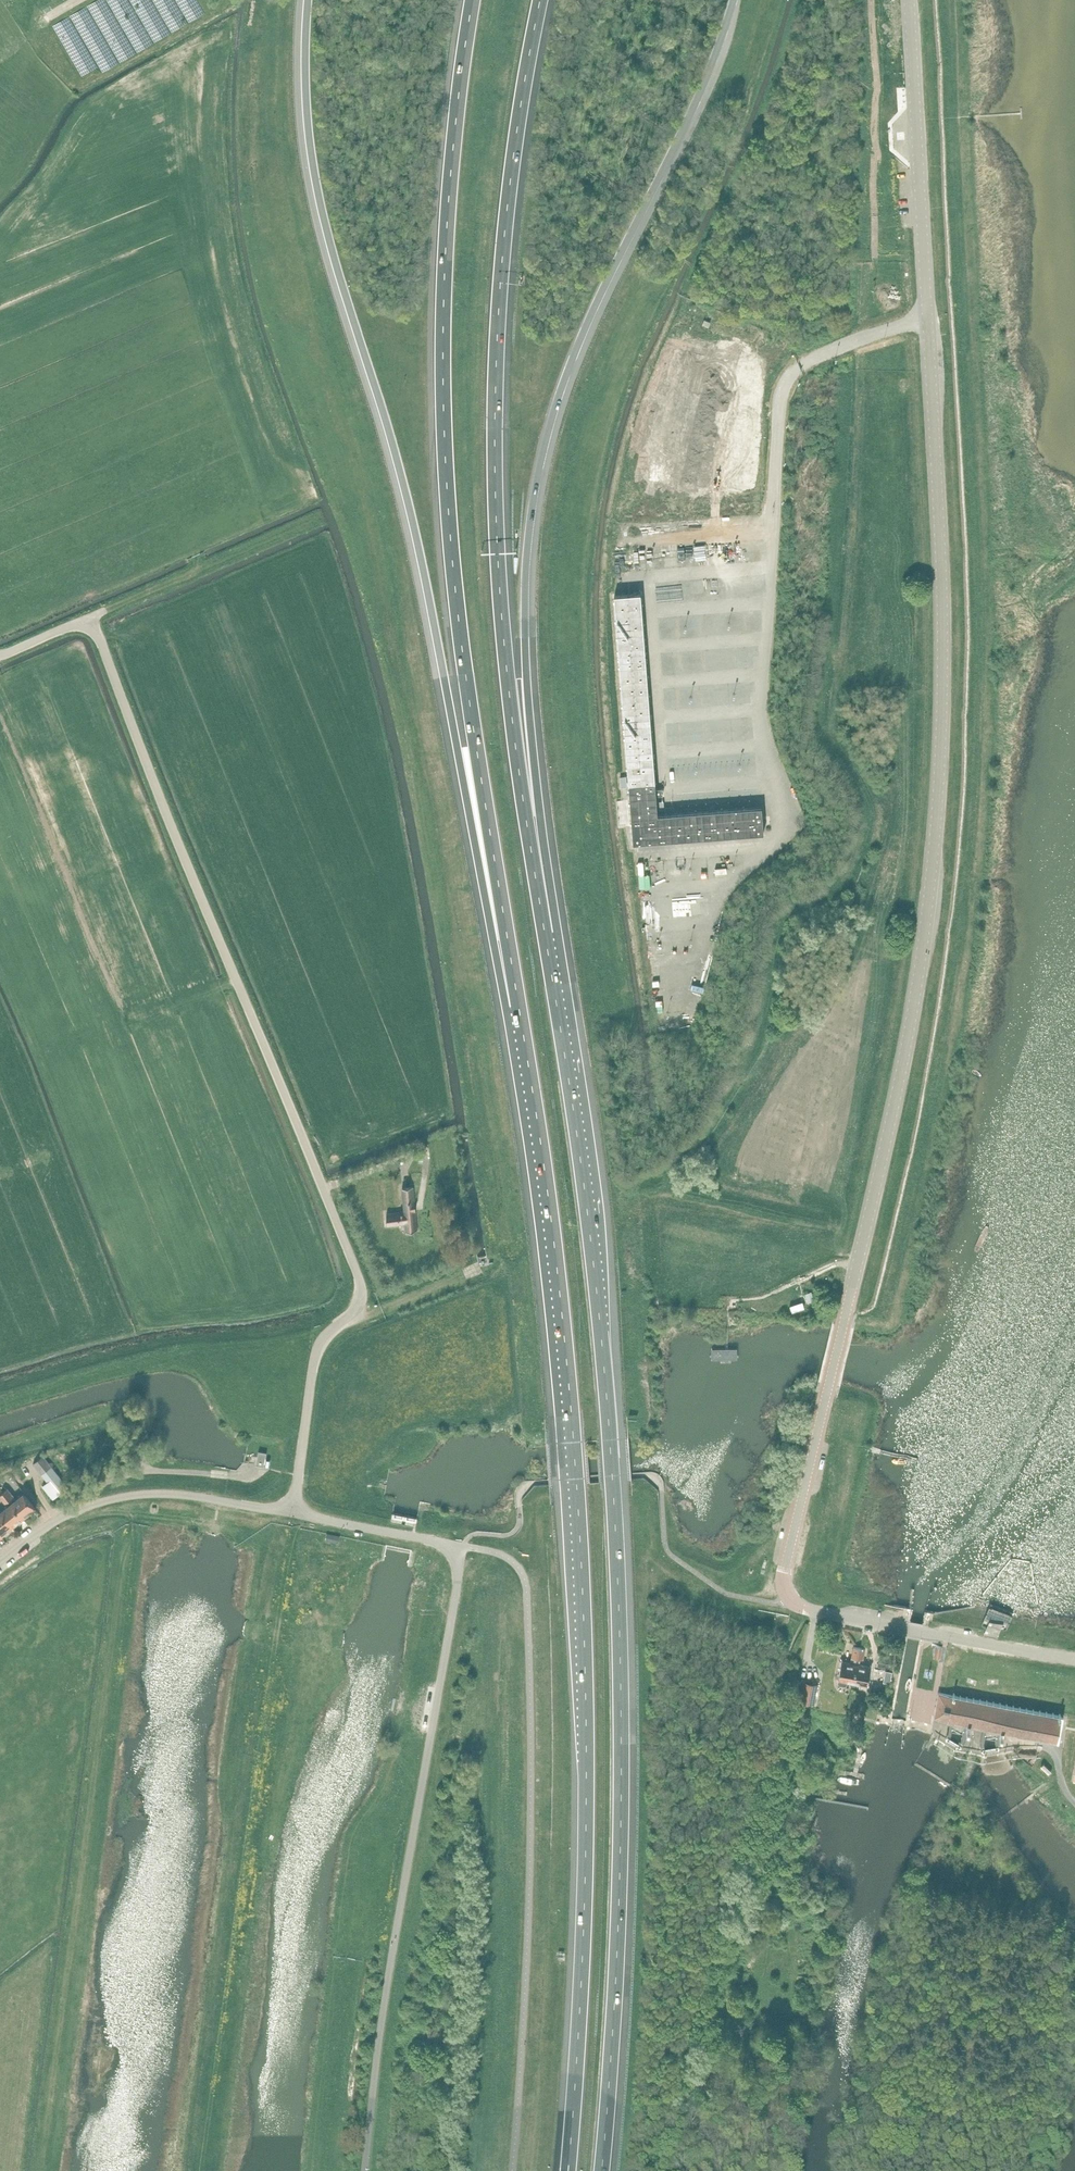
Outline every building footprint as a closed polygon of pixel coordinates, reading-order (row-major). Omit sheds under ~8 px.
[(641,594),(615,596),(634,843),(764,833),(762,807),(658,815),(641,594)] [(418,1229),(414,1189),(413,1186),(402,1186),(404,1211),(386,1212),(387,1223),(406,1222),(406,1229),(418,1229)] [(803,1301),(790,1305),(792,1311),(805,1307),(803,1301)] [(740,1347),(709,1347),(709,1353),(709,1365),(740,1365),(740,1347)] [(264,1465),(267,1453),(259,1451),(257,1464),(264,1465)] [(48,1481),(42,1485),(48,1492),(54,1499),(69,1487),(44,1456),(34,1464),(48,1481)] [(24,1517),(36,1508),(24,1494),(17,1500),(8,1488),(3,1492),(24,1517)] [(24,1517),(3,1492),(0,1495),(0,1496),(8,1507),(1,1512),(13,1527),(24,1517)] [(1,1512),(0,1513),(0,1534),(1,1536),(13,1527),(1,1512)] [(341,1534),(327,1532),(326,1539),(340,1542),(341,1534)] [(926,1643),(927,1652),(935,1651),(935,1643),(926,1643)] [(854,1681),(860,1648),(854,1647),(852,1657),(855,1657),(854,1664),(842,1662),(839,1678),(840,1679),(839,1682),(840,1684),(846,1685),(847,1684),(848,1680),(854,1681)] [(860,1648),(854,1681),(869,1684),(872,1666),(860,1665),(861,1658),(864,1659),(865,1649),(860,1648)] [(879,1666),(893,1668),(895,1657),(880,1655),(879,1666)] [(801,1701),(815,1703),(818,1684),(804,1681),(801,1701)] [(936,1716),(1058,1739),(1062,1716),(939,1694),(936,1716)] [(874,1698),(873,1706),(880,1707),(882,1699),(874,1698)]
